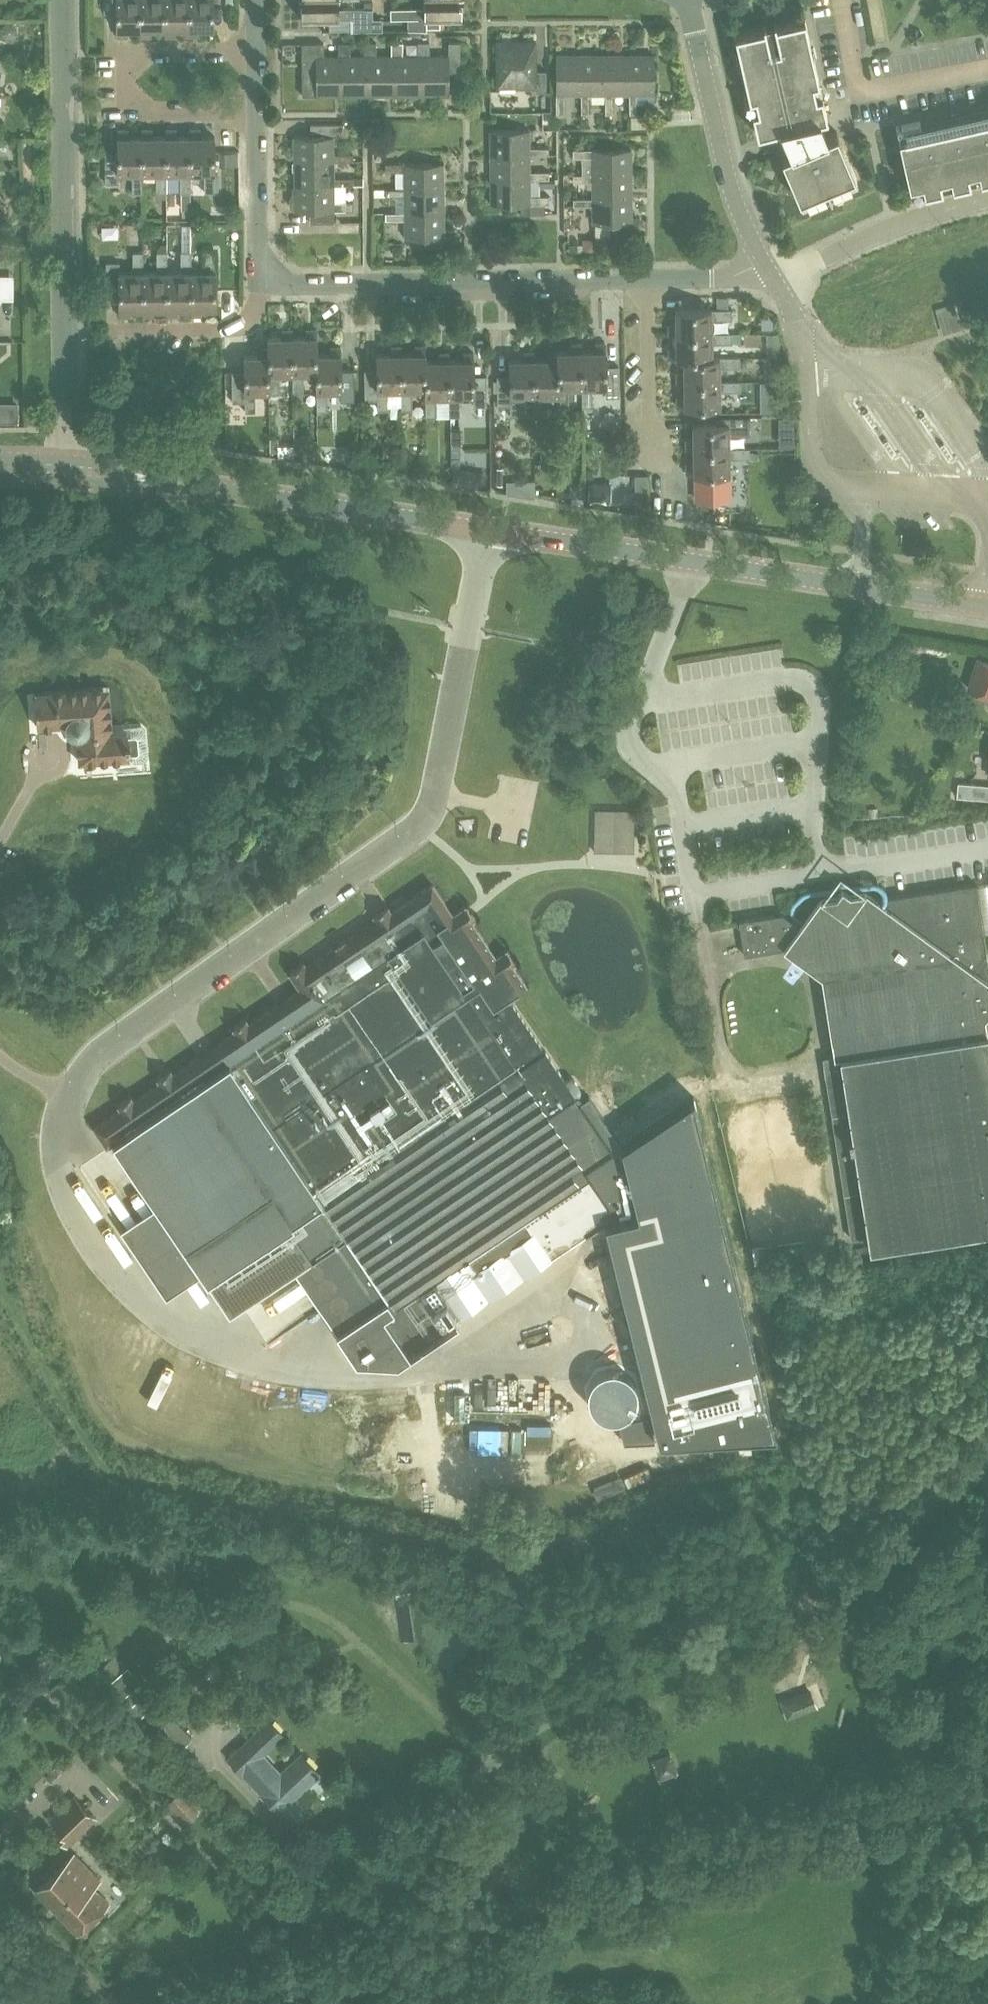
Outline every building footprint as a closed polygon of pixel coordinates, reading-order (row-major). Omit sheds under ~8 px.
[(117,13),(117,29),(117,36),(128,36),(128,29),(141,29),(142,29),(142,0),(104,0),(104,13),(117,13)] [(142,29),(141,29),(141,36),(152,36),(152,29),(165,28),(166,28),(165,0),(142,0),(142,29)] [(166,28),(165,28),(165,36),(176,36),(176,28),(189,28),(189,0),(165,0),(166,28)] [(189,28),(189,36),(200,36),(200,28),(214,28),(214,0),(189,0),(189,28)] [(302,20),(339,20),(353,19),(353,31),(383,31),(383,20),(373,21),(373,9),(339,10),(339,0),(302,0),(302,20)] [(425,7),(411,8),(412,30),(427,30),(427,27),(440,27),(440,18),(463,18),(463,0),(425,0),(425,7)] [(814,54),(808,55),(805,43),(811,41),(806,18),(777,24),(776,21),(775,21),(781,49),(772,51),(766,23),(764,24),(765,27),(736,34),(741,57),(747,56),(750,68),(744,70),(750,97),(756,96),(759,108),(753,110),(758,133),(782,128),(791,150),(782,153),(802,201),(818,195),(815,189),(827,185),(831,194),(832,193),(828,184),(839,179),(842,185),(857,178),(837,130),(827,134),(821,119),(828,117),(814,54)] [(924,36),(919,29),(911,29),(908,37),(912,44),(920,43),(924,36)] [(303,96),(344,95),(343,57),(339,57),(339,54),(339,47),(339,44),(345,44),(344,42),(345,42),(345,33),(323,33),(323,44),(302,44),(303,96)] [(511,40),(510,39),(509,38),(508,38),(507,38),(506,38),(505,39),(504,39),(503,40),(498,40),(499,75),(516,75),(516,84),(535,84),(535,91),(547,91),(547,70),(537,70),(536,40),(511,40)] [(339,47),(339,54),(339,57),(343,57),(344,95),(371,95),(370,57),(366,57),(350,57),(350,42),(345,42),(344,42),(345,44),(339,44),(339,47)] [(449,43),(449,56),(431,56),(430,42),(419,42),(419,56),(423,56),(424,94),(450,94),(449,71),(461,71),(460,42),(449,43)] [(371,95),(397,95),(397,56),(393,56),(377,56),(377,43),(366,43),(366,57),(370,57),(371,95)] [(397,95),(424,94),(423,56),(419,56),(403,56),(403,43),(392,43),(393,56),(397,56),(397,95)] [(612,93),(629,93),(630,54),(605,55),(605,93),(605,113),(613,113),(612,93)] [(637,112),(636,93),(655,92),(654,54),(630,54),(629,93),(630,112),(637,112)] [(564,93),(581,93),(581,55),(556,55),(557,93),(556,112),(565,112),(564,93)] [(589,93),(605,93),(605,55),(581,55),(581,93),(582,112),(589,112),(589,93)] [(631,126),(646,126),(645,114),(631,114),(631,126)] [(901,139),(898,127),(921,121),(921,120),(896,126),(912,195),(987,178),(987,119),(901,139)] [(334,160),(353,160),(353,153),(334,153),(334,135),(343,135),(343,123),(311,123),(311,135),(295,136),(295,161),(334,160)] [(142,173),(143,173),(156,173),(157,192),(167,192),(167,173),(166,173),(166,137),(153,137),(153,127),(142,128),(142,137),(142,173)] [(166,128),(166,137),(166,173),(167,173),(180,173),(181,192),(191,192),(191,173),(190,137),(178,137),(177,127),(166,128)] [(191,173),(205,172),(205,191),(215,191),(215,172),(215,137),(201,137),(201,127),(190,127),(190,137),(191,173)] [(142,137),(130,137),(129,128),(118,128),(118,137),(118,153),(105,153),(106,183),(120,183),(119,173),(132,173),(133,192),(143,192),(143,173),(142,173),(142,137)] [(492,154),(530,154),(549,154),(549,147),(530,147),(530,128),(491,128),(492,154)] [(594,173),(632,172),(631,148),(594,148),(573,148),(573,156),(594,156),(594,173)] [(530,170),(530,154),(492,154),(492,178),(530,178),(549,178),(549,171),(530,170)] [(353,177),(334,177),(334,160),(295,161),(296,185),(334,185),(334,184),(364,184),(364,176),(353,176),(353,177)] [(405,188),(444,187),(444,162),(405,163),(385,163),(385,171),(405,171),(405,188)] [(594,197),(632,197),(632,172),(594,173),(573,173),(573,180),(594,180),(594,197)] [(530,178),(492,178),(492,203),(530,203),(549,203),(549,195),(530,195),(530,178)] [(334,185),(296,185),(296,193),(293,193),(290,197),(290,205),(293,207),(296,208),(296,211),(310,211),(310,222),(335,222),(335,209),(354,209),(353,201),(340,201),(340,197),(334,197),(334,185)] [(406,212),(445,212),(444,187),(405,188),(374,188),(374,196),(387,196),(387,195),(405,195),(406,211),(406,212)] [(632,197),(594,197),(574,197),(574,204),(594,204),(594,222),(632,222),(632,197)] [(445,237),(445,212),(406,212),(406,211),(386,212),(386,219),(406,219),(406,237),(445,237)] [(130,308),(143,308),(144,308),(143,272),(144,272),(144,251),(133,251),(133,272),(120,272),(120,262),(106,262),(107,293),(119,293),(120,316),(130,316),(130,308)] [(157,251),(157,272),(144,272),(143,272),(144,308),(143,308),(143,316),(154,315),(154,308),(167,308),(168,308),(168,272),(168,251),(157,251)] [(178,308),(192,308),(191,272),(192,272),(191,251),(181,251),(181,272),(168,272),(168,308),(167,308),(167,315),(178,315),(178,308)] [(205,272),(192,272),(191,272),(192,308),(192,315),(202,315),(203,307),(216,307),(216,272),(215,272),(215,251),(205,251),(205,272)] [(717,308),(729,308),(729,297),(717,297),(717,308)] [(970,304),(959,309),(961,316),(973,312),(970,304)] [(712,332),(712,319),(732,319),(732,308),(712,308),(676,308),(676,322),(668,323),(668,334),(676,334),(676,333),(712,332)] [(951,311),(940,316),(943,323),(954,319),(951,311)] [(973,312),(961,316),(964,324),(975,320),(973,312)] [(940,316),(929,320),(931,327),(943,323),(940,316)] [(954,319),(943,323),(945,331),(956,326),(954,319)] [(975,320),(964,324),(967,332),(978,328),(975,320)] [(943,323),(931,327),(934,335),(945,331),(943,323)] [(956,326),(945,331),(948,338),(959,334),(956,326)] [(292,336),(293,336),(293,328),(282,328),(282,337),(268,337),(268,355),(269,355),(270,390),(269,390),(269,393),(279,393),(279,373),(293,373),(292,336)] [(304,373),(316,372),(317,372),(316,354),(317,354),(317,328),(306,328),(305,336),(293,336),(292,336),(293,373),(293,393),(304,392),(304,373)] [(978,328),(967,332),(970,339),(981,335),(978,328)] [(945,331),(934,335),(937,342),(948,338),(945,331)] [(712,332),(676,333),(676,334),(676,347),(668,347),(668,357),(684,357),(684,356),(712,356),(712,343),(733,343),(732,332),(712,332)] [(767,333),(768,344),(780,344),(780,332),(767,333)] [(959,334),(948,338),(951,346),(962,341),(959,334)] [(948,338),(937,342),(939,350),(951,346),(948,338)] [(582,350),(583,350),(582,342),(571,342),(572,350),(558,350),(558,393),(558,407),(559,407),(559,413),(569,413),(569,407),(569,385),(582,385),(583,385),(582,350)] [(583,385),(582,385),(582,407),(593,406),(593,385),(607,385),(607,396),(620,395),(620,365),(608,365),(607,349),(606,349),(606,342),(595,342),(595,350),(583,350),(582,350),(583,385)] [(391,345),(391,353),(377,353),(377,369),(365,369),(366,399),(378,399),(378,409),(389,409),(388,388),(402,388),(402,353),(402,344),(391,345)] [(426,352),(425,344),(415,344),(415,353),(402,353),(402,388),(402,409),(403,423),(412,423),(412,409),(413,409),(412,388),(425,388),(426,388),(425,361),(426,361),(426,352)] [(342,354),(341,354),(341,345),(330,345),(330,354),(317,354),(316,354),(317,372),(316,372),(317,389),(317,410),(328,410),(328,389),(341,389),(342,399),(355,399),(355,370),(342,370),(342,354)] [(524,350),(524,359),(510,359),(510,374),(498,375),(499,405),(510,404),(511,415),(521,415),(521,394),(534,394),(535,394),(534,359),(535,359),(535,350),(524,350)] [(549,358),(535,359),(534,359),(535,394),(534,394),(535,415),(545,414),(545,393),(558,393),(558,350),(549,350),(549,358)] [(439,351),(439,360),(426,361),(425,361),(426,388),(425,388),(425,396),(426,396),(426,416),(436,416),(437,396),(450,395),(450,360),(450,351),(439,351)] [(474,360),(474,351),(463,351),(463,360),(450,360),(450,395),(450,416),(460,416),(460,395),(474,395),(474,405),(487,405),(487,375),(475,375),(474,360)] [(255,390),(269,390),(270,390),(269,355),(268,355),(245,355),(245,370),(232,371),(233,401),(245,401),(245,411),(256,411),(255,390)] [(676,382),(684,381),(684,380),(720,380),(720,367),(740,367),(740,356),(720,356),(712,356),(684,356),(684,357),(684,370),(676,371),(676,382)] [(765,374),(772,373),(770,356),(763,357),(765,374)] [(684,380),(684,381),(684,394),(677,394),(677,405),(721,405),(721,391),(741,391),(741,380),(720,380),(684,380)] [(761,381),(761,396),(777,396),(774,381),(761,381)] [(1,403),(1,423),(10,423),(19,423),(19,403),(10,403),(1,403)] [(694,447),(729,447),(729,433),(750,433),(750,416),(715,416),(715,423),(693,423),(694,438),(688,438),(688,447),(694,447)] [(780,431),(795,430),(795,416),(779,417),(780,431)] [(450,428),(451,443),(451,456),(460,456),(460,443),(461,443),(461,427),(450,428)] [(279,452),(279,438),(270,438),(270,452),(279,452)] [(729,447),(694,447),(694,462),(687,462),(688,473),(694,473),(694,497),(730,496),(729,458),(750,457),(750,447),(729,447)] [(453,478),(479,483),(485,484),(486,472),(455,467),(453,478)] [(520,494),(534,497),(534,480),(520,480),(520,494)] [(977,655),(966,688),(987,695),(987,659),(977,655)] [(78,762),(130,758),(133,764),(144,763),(149,757),(147,730),(141,726),(124,727),(124,729),(113,730),(110,686),(35,691),(37,728),(66,726),(68,730),(72,733),(76,734),(78,762)] [(958,782),(958,783),(956,783),(955,794),(957,794),(957,796),(987,799),(987,784),(958,782)] [(605,809),(604,851),(643,852),(644,810),(605,809)] [(121,1108),(95,1126),(107,1144),(113,1140),(155,1203),(167,1220),(131,1244),(154,1278),(190,1254),(201,1271),(229,1313),(295,1269),(311,1258),(352,1319),(336,1330),(355,1360),(397,1363),(457,1322),(456,1320),(485,1299),(486,1300),(605,1220),(607,1231),(659,1440),(777,1434),(693,1094),(619,1143),(586,1094),(578,1100),(575,1095),(579,1092),(580,1088),(574,1078),(570,1077),(566,1080),(545,1049),(544,1049),(509,996),(526,984),(512,963),(515,961),(507,949),(496,956),(471,919),(475,917),(473,914),(468,907),(466,905),(453,914),(432,883),(392,911),(388,905),(387,905),(373,914),(376,918),(374,920),(310,963),(307,965),(303,961),(289,971),(301,988),(290,995),(278,1003),(249,1023),(246,1018),(233,1026),(236,1031),(214,1046),(198,1056),(198,1057),(173,1073),(170,1068),(167,1071),(161,1075),(157,1077),(161,1082),(134,1100),(131,1095),(118,1103),(121,1108)] [(976,883),(878,898),(865,889),(850,891),(842,885),(836,893),(821,896),(799,925),(783,912),(739,919),(745,954),(784,947),(822,975),(834,1054),(823,1056),(851,1238),(868,1235),(870,1246),(987,1228),(987,1031),(986,1016),(987,1013),(987,978),(975,969),(987,952),(976,883)] [(648,1414),(619,1421),(624,1441),(655,1440),(648,1414)] [(124,1696),(142,1679),(117,1653),(99,1670),(109,1682),(124,1696)] [(147,1713),(162,1698),(150,1685),(135,1700),(124,1711),(133,1720),(136,1722),(146,1712),(147,1713)] [(787,1719),(818,1707),(811,1687),(779,1700),(787,1719)] [(182,1748),(193,1736),(168,1711),(156,1722),(182,1748)] [(281,1771),(264,1752),(284,1733),(270,1718),(229,1756),(290,1822),(305,1809),(300,1805),(303,1802),(298,1797),(295,1799),(293,1797),(309,1783),(319,1793),(330,1781),(321,1771),(321,1772),(302,1752),(281,1771)] [(171,1806),(190,1831),(218,1809),(199,1784),(171,1806)] [(67,1847),(99,1817),(76,1793),(48,1819),(57,1828),(53,1832),(67,1847)] [(76,1937),(108,1906),(92,1889),(100,1882),(74,1856),(35,1893),(76,1937)]
